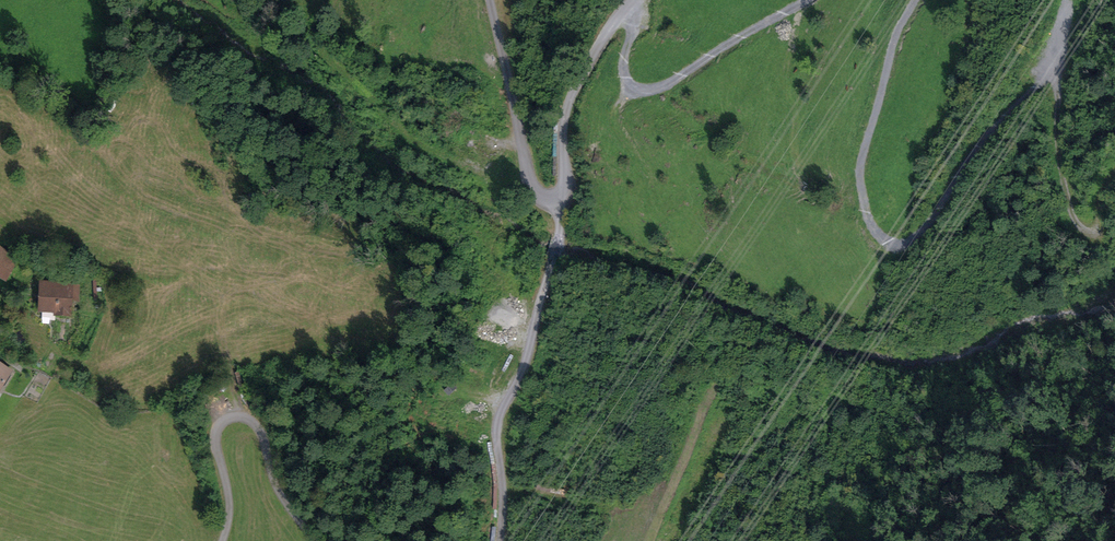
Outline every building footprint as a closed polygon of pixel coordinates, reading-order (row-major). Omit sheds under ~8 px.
[(6,279),(17,259),(0,248),(0,275),(6,279)] [(70,316),(70,300),(77,301),(78,286),(71,286),(71,284),(41,284),(40,308),(42,308),(42,314),(70,316)] [(10,372),(0,366),(0,387),(10,372)]
